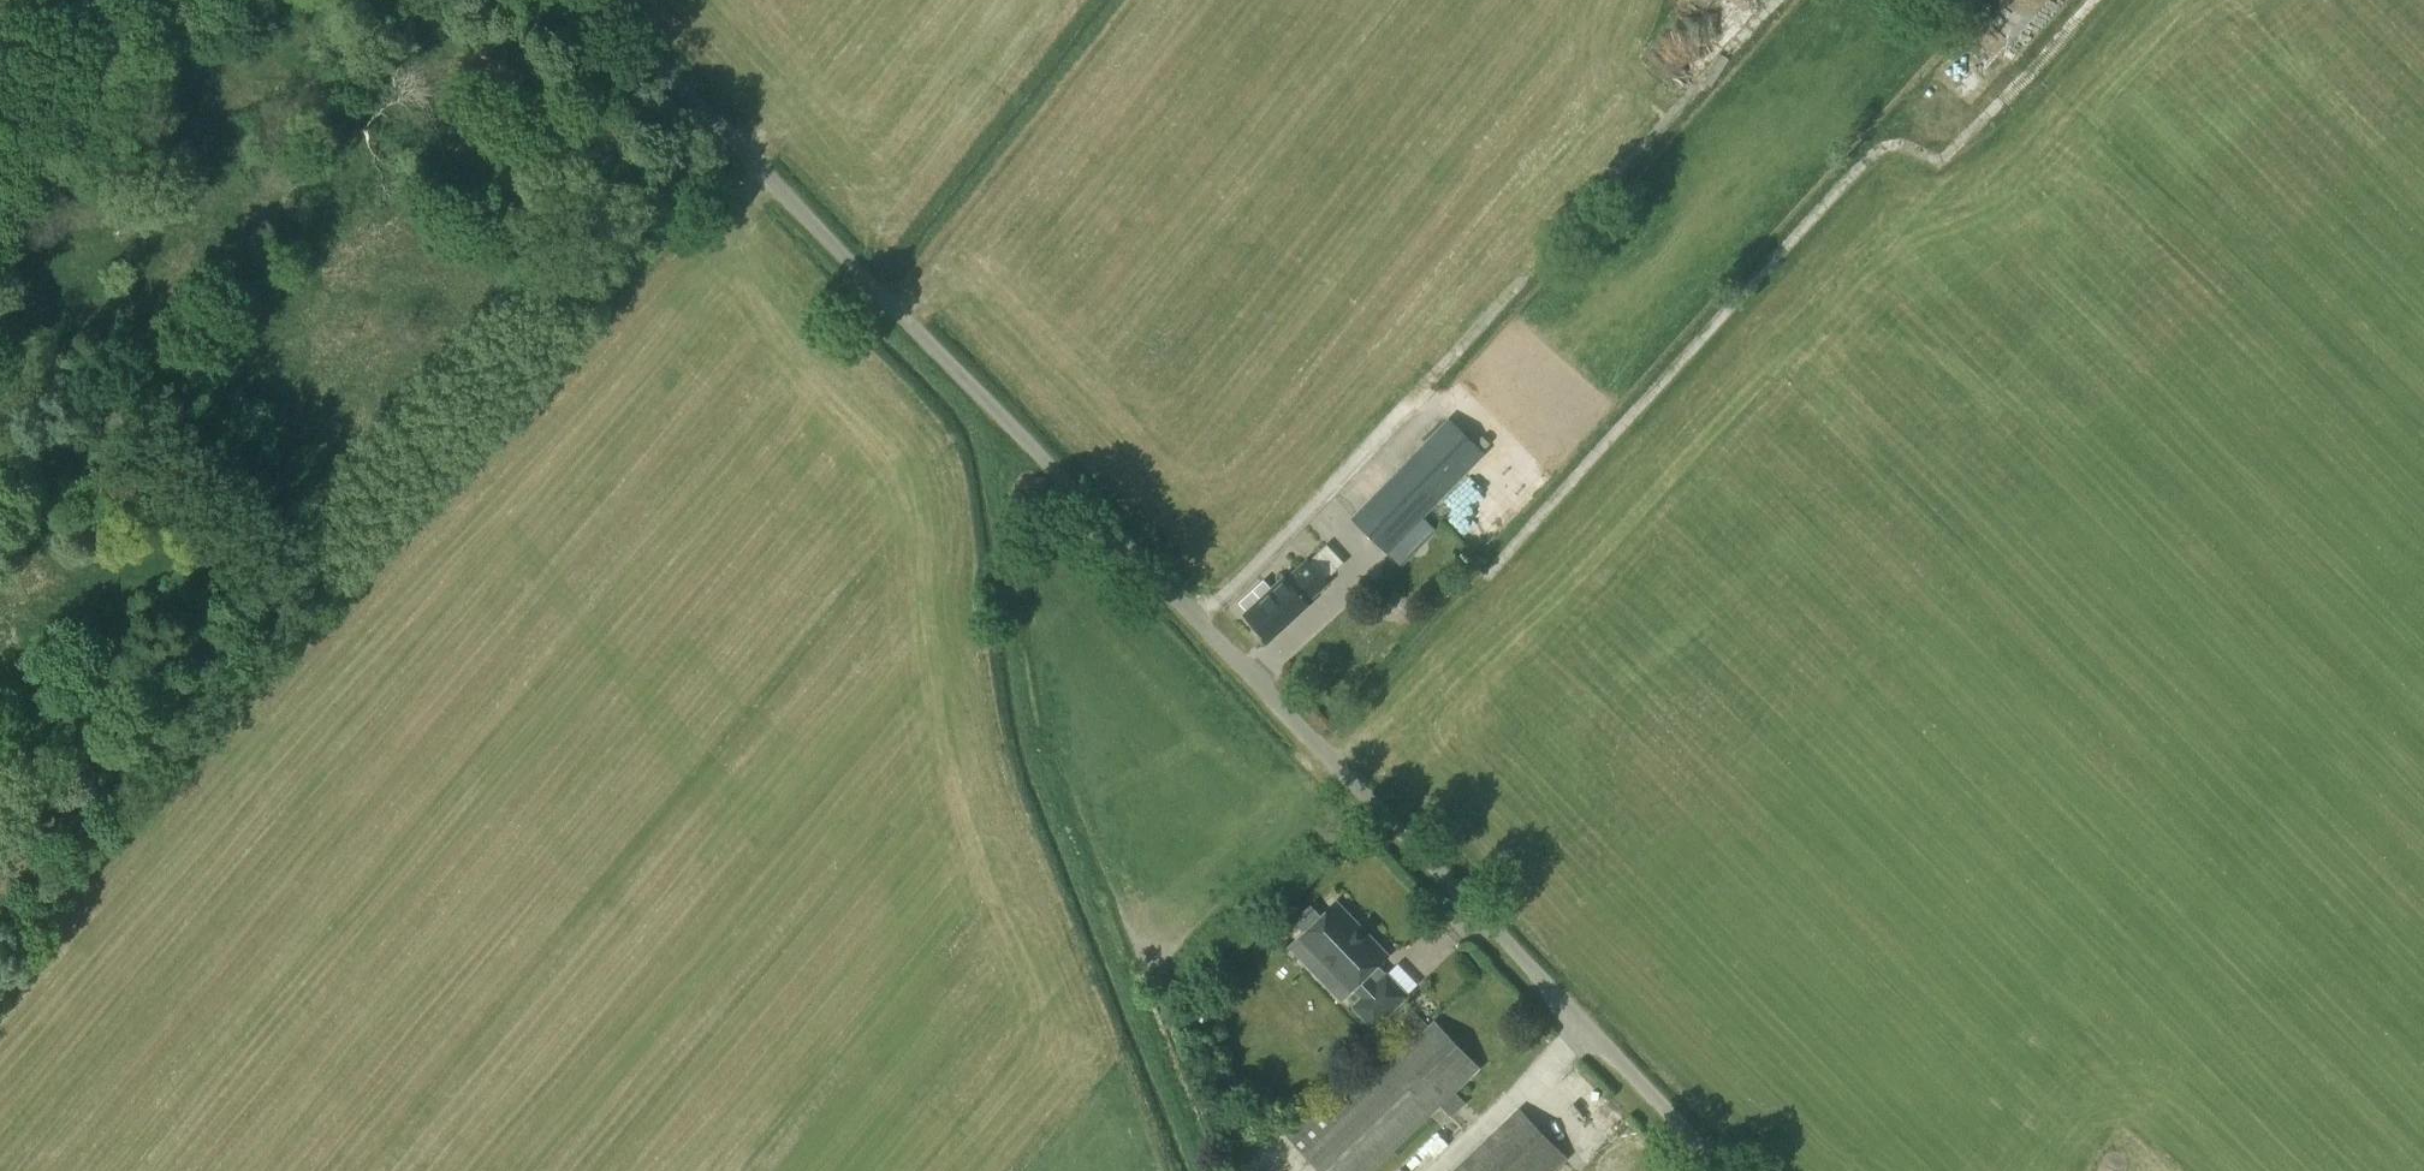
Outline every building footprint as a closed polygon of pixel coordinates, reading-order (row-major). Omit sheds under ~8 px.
[(1968,15),(1981,0),(1952,0),(1968,15)] [(1444,421),(1351,517),(1402,567),(1438,530),(1423,515),(1480,455),(1444,421)] [(1329,580),(1308,558),(1246,614),(1268,638),(1329,580)] [(1289,623),(1272,641),(1290,657),(1306,639),(1289,623)] [(1299,937),(1351,991),(1353,989),(1360,996),(1351,1005),(1373,1028),(1407,995),(1405,993),(1403,995),(1404,996),(1398,1002),(1378,981),(1372,987),(1363,978),(1389,954),(1372,937),(1368,941),(1353,925),(1357,921),(1337,900),(1321,916),(1311,906),(1295,921),(1305,931),(1299,937)] [(1333,1123),(1312,1101),(1281,1131),(1320,1170),(1370,1170),(1440,1103),(1452,1115),(1466,1102),(1453,1090),(1478,1066),(1436,1022),(1333,1123)] [(1373,1049),(1360,1062),(1373,1076),(1387,1063),(1385,1062),(1374,1050),(1373,1049)] [(1566,1157),(1520,1109),(1456,1170),(1551,1170),(1566,1157)] [(1420,1165),(1412,1157),(1399,1170),(1415,1170),(1420,1165)]
